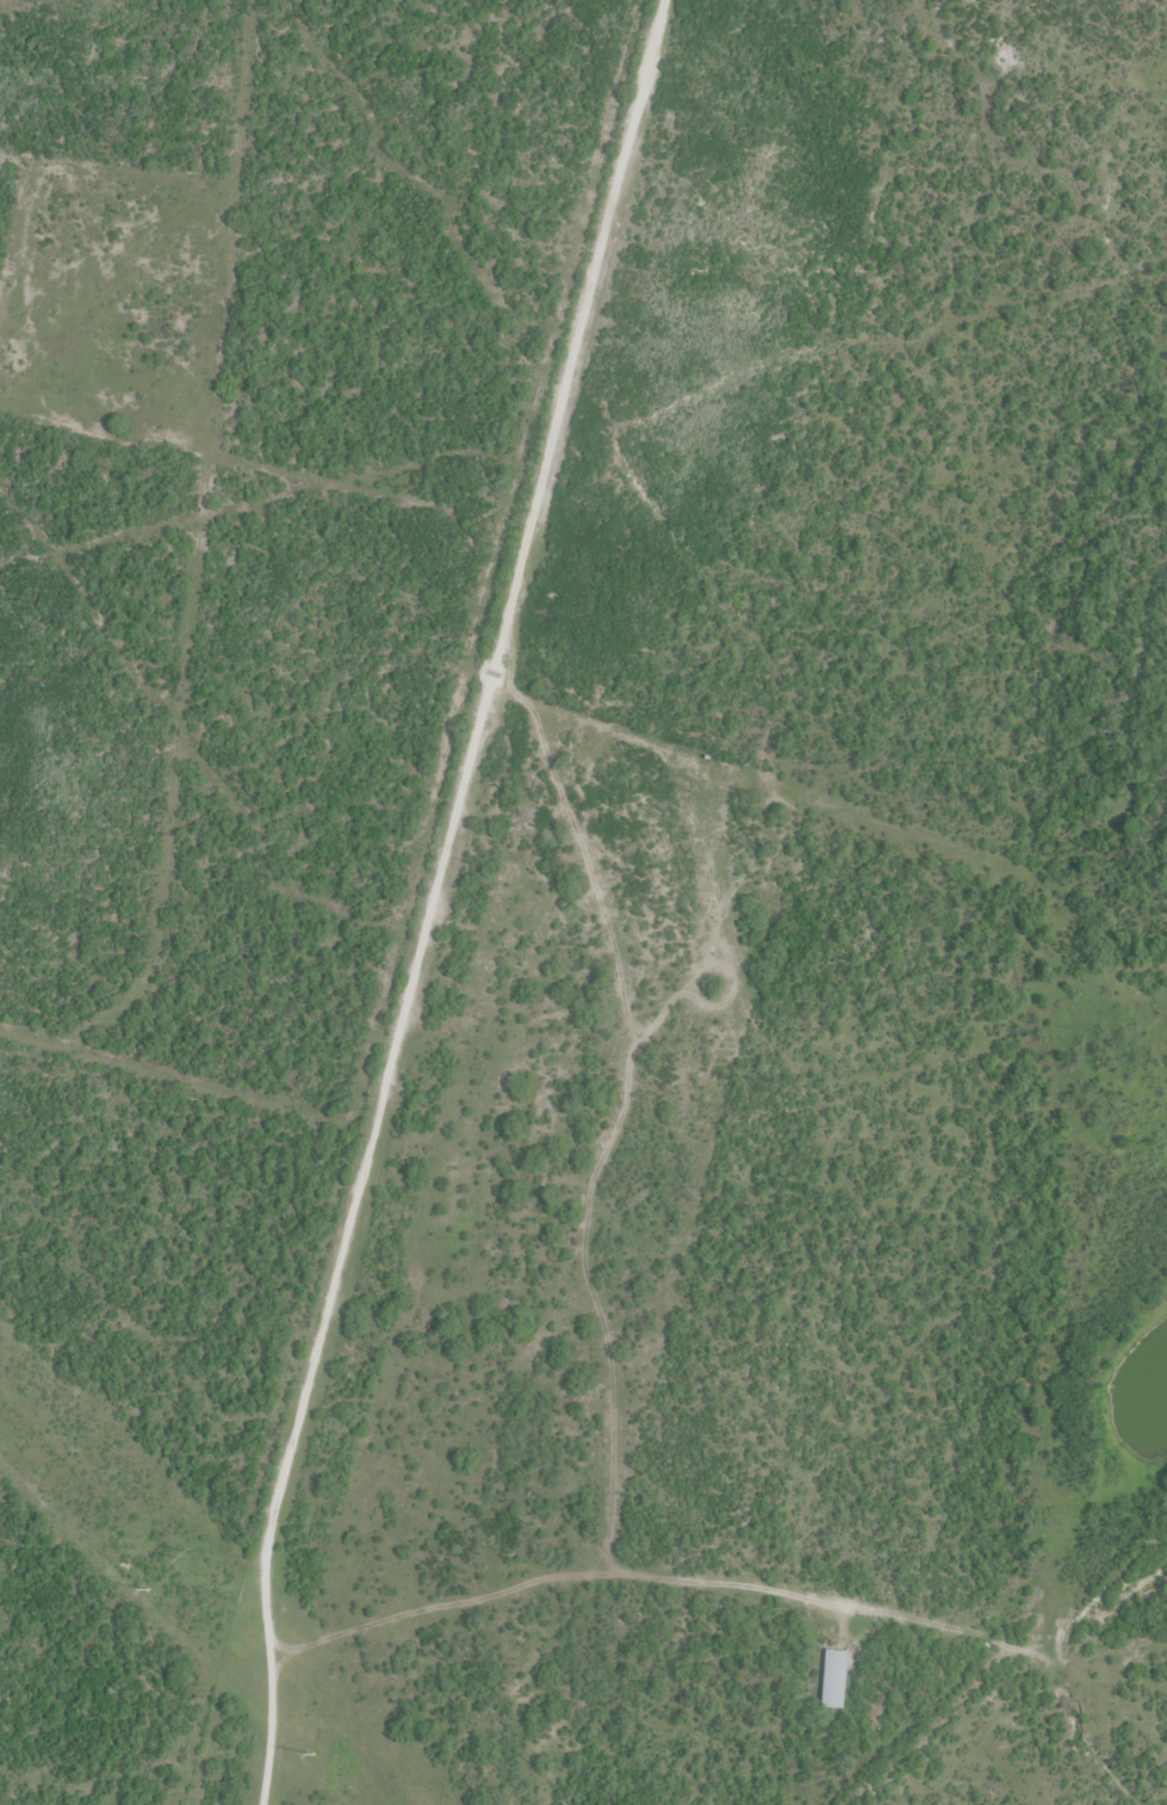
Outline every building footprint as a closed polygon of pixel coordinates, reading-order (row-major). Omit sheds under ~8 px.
[(825,1704),(828,1646),(851,1648),(848,1705),(825,1704)]
